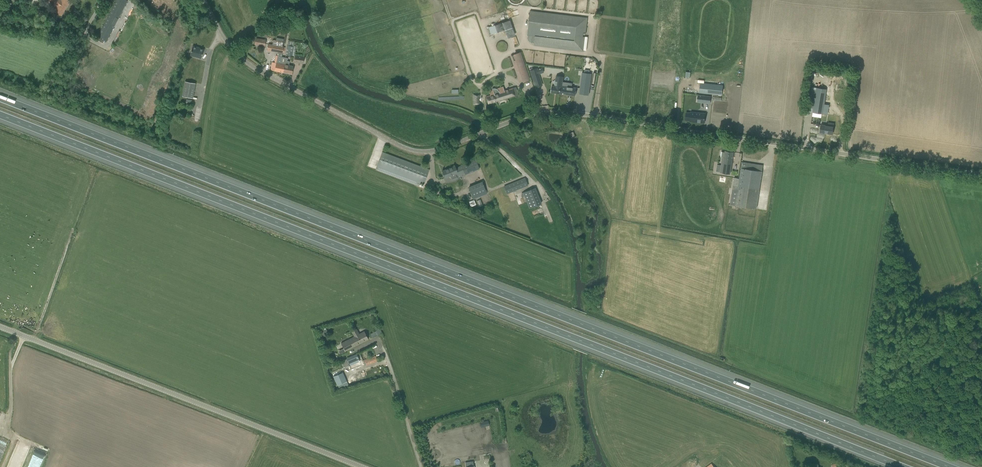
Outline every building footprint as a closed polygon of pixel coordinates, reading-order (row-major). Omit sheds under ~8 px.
[(61,16),(71,0),(61,0),(47,0),(57,6),(54,11),(61,16)] [(106,41),(125,6),(127,1),(125,0),(117,0),(116,1),(97,37),(106,41)] [(534,45),(582,51),(586,19),(558,15),(558,14),(531,11),(528,35),(528,37),(528,39),(528,40),(529,41),(531,42),(532,43),(534,43),(534,45)] [(491,34),(506,30),(509,38),(516,36),(511,20),(489,26),(491,34)] [(255,45),(265,46),(265,40),(260,39),(256,38),(255,45)] [(269,44),(267,50),(274,51),(277,52),(283,53),(283,52),(284,47),(283,46),(283,42),(276,40),(273,40),(273,43),(271,43),(271,44),(269,44)] [(193,46),(190,55),(201,58),(203,50),(197,48),(197,47),(193,46)] [(286,55),(293,55),(294,47),(288,46),(287,46),(286,55)] [(523,80),(523,81),(529,79),(520,53),(511,56),(520,81),(523,80)] [(271,65),(270,70),(283,73),(284,67),(281,66),(282,61),(281,61),(281,59),(282,59),(282,57),(282,56),(277,56),(276,55),(275,62),(272,62),(271,65)] [(294,62),(303,63),(304,56),(295,55),(294,62)] [(283,73),(292,74),(293,66),(289,65),(290,61),(287,61),(288,58),(282,57),(282,59),(281,59),(281,61),(282,61),(281,66),(284,67),(283,73)] [(537,68),(529,71),(533,82),(541,79),(537,68)] [(582,72),(580,88),(589,89),(592,74),(582,72)] [(551,92),(575,96),(576,88),(562,86),(563,82),(563,77),(556,76),(555,86),(552,86),(551,92)] [(182,96),(193,98),(196,83),(185,81),(182,96)] [(700,83),(699,93),(708,94),(722,95),(723,85),(709,84),(700,83)] [(486,96),(488,104),(518,95),(515,87),(504,90),(503,86),(496,89),(495,88),(494,88),(492,89),(493,90),(491,91),(490,92),(490,93),(490,94),(490,95),(486,96)] [(813,113),(823,114),(825,99),(816,98),(813,113)] [(690,121),(704,123),(705,114),(700,113),(691,112),(691,113),(686,113),(685,120),(690,120),(690,121)] [(820,132),(832,134),(834,123),(828,122),(827,125),(821,124),(820,132)] [(720,172),(730,173),(733,152),(725,150),(725,152),(721,152),(720,157),(722,157),(720,172)] [(376,170),(418,186),(420,183),(424,184),(429,170),(382,152),(377,166),(376,170)] [(455,166),(442,171),(445,178),(450,176),(451,178),(452,180),(459,178),(458,176),(464,173),(465,175),(480,169),(476,160),(456,168),(455,166)] [(734,177),(730,205),(756,209),(763,165),(742,162),(739,178),(734,177)] [(504,186),(507,194),(528,185),(525,178),(504,186)] [(468,187),(473,200),(487,194),(486,190),(482,181),(468,187)] [(524,196),(529,209),(542,203),(535,187),(523,193),(521,193),(522,197),(524,196)] [(345,351),(363,341),(368,339),(364,331),(359,334),(356,329),(352,331),(355,336),(341,343),(345,351)] [(360,361),(357,354),(352,356),(341,361),(344,368),(355,363),(360,361)] [(365,366),(377,361),(375,356),(363,360),(365,366)] [(343,372),(333,376),(337,385),(339,389),(348,385),(347,381),(343,372)] [(28,445),(17,441),(7,466),(20,466),(28,445)]
